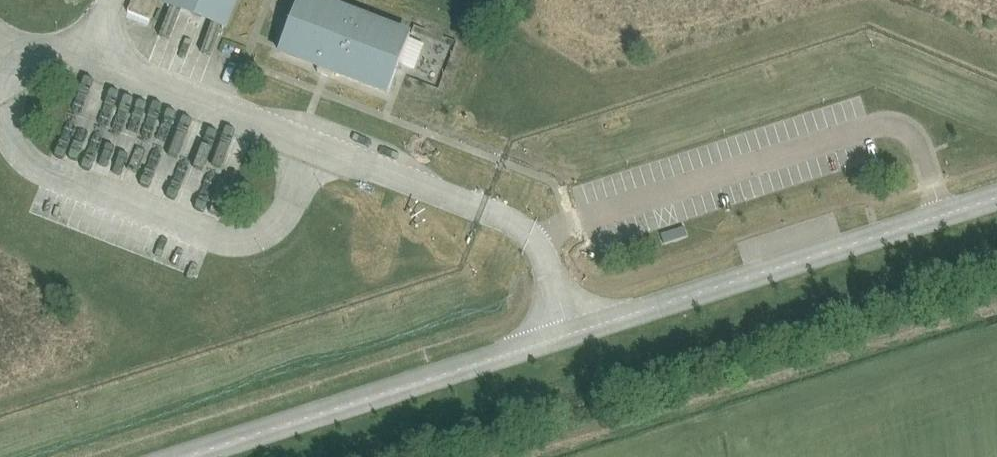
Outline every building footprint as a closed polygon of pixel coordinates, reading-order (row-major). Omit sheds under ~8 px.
[(128,12),(150,21),(159,0),(133,0),(128,12)] [(164,6),(226,30),(238,0),(166,0),(164,6)] [(278,55),(388,98),(413,34),(326,0),(300,0),(278,55)]
